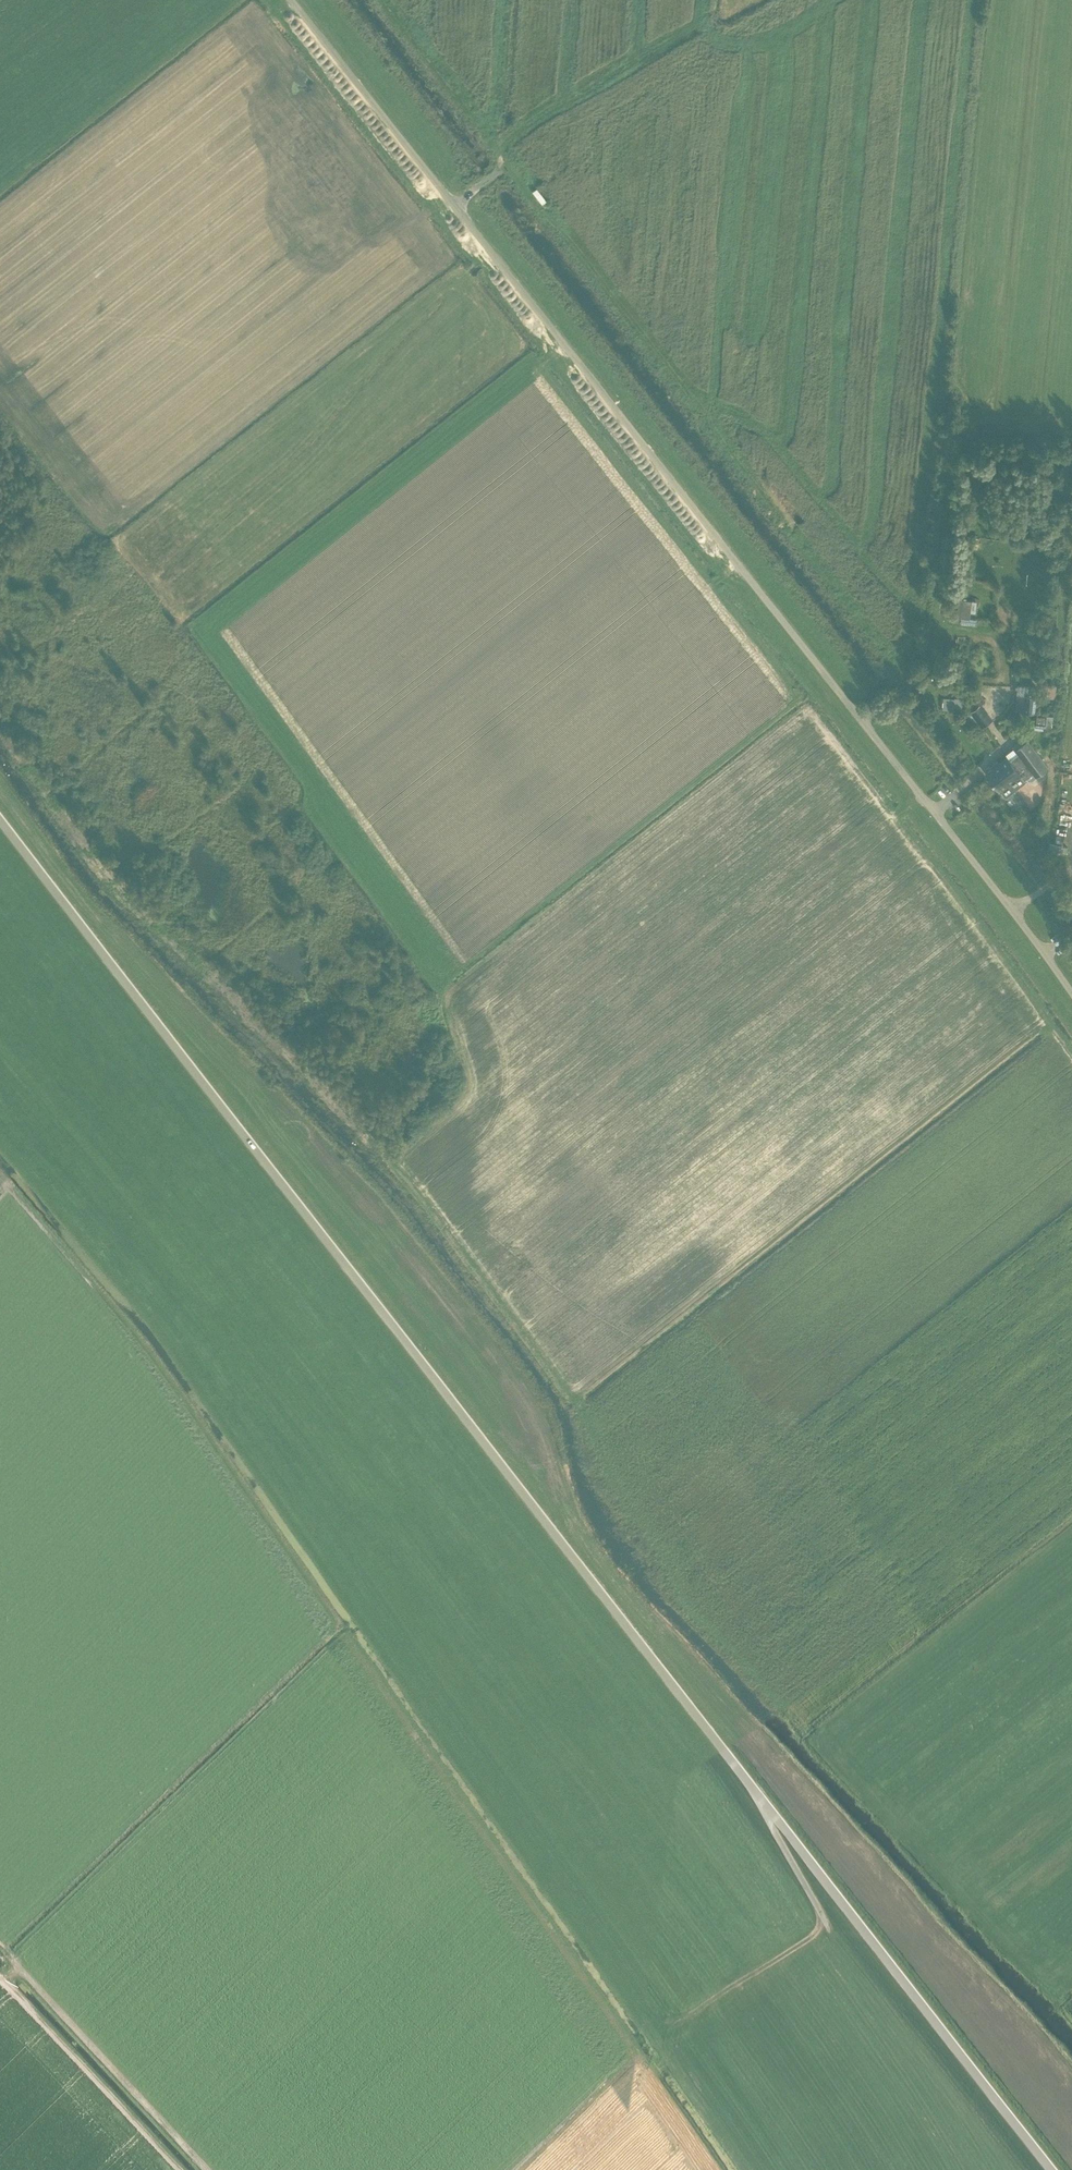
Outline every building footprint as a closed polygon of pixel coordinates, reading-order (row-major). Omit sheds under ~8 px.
[(972,602),(958,600),(956,619),(970,621),(972,602)] [(1037,686),(1018,685),(1018,686),(1017,686),(1016,689),(1019,689),(1017,712),(1035,713),(1037,686)] [(986,702),(981,695),(967,706),(972,712),(966,717),(979,732),(994,720),(982,705),(986,702)] [(949,729),(941,716),(936,719),(944,732),(949,729)] [(993,768),(986,773),(1000,792),(1021,775),(1024,779),(1033,773),(1036,776),(1048,766),(1028,740),(1015,750),(1018,754),(1010,760),(1007,756),(999,763),(997,761),(991,765),(993,768)]
